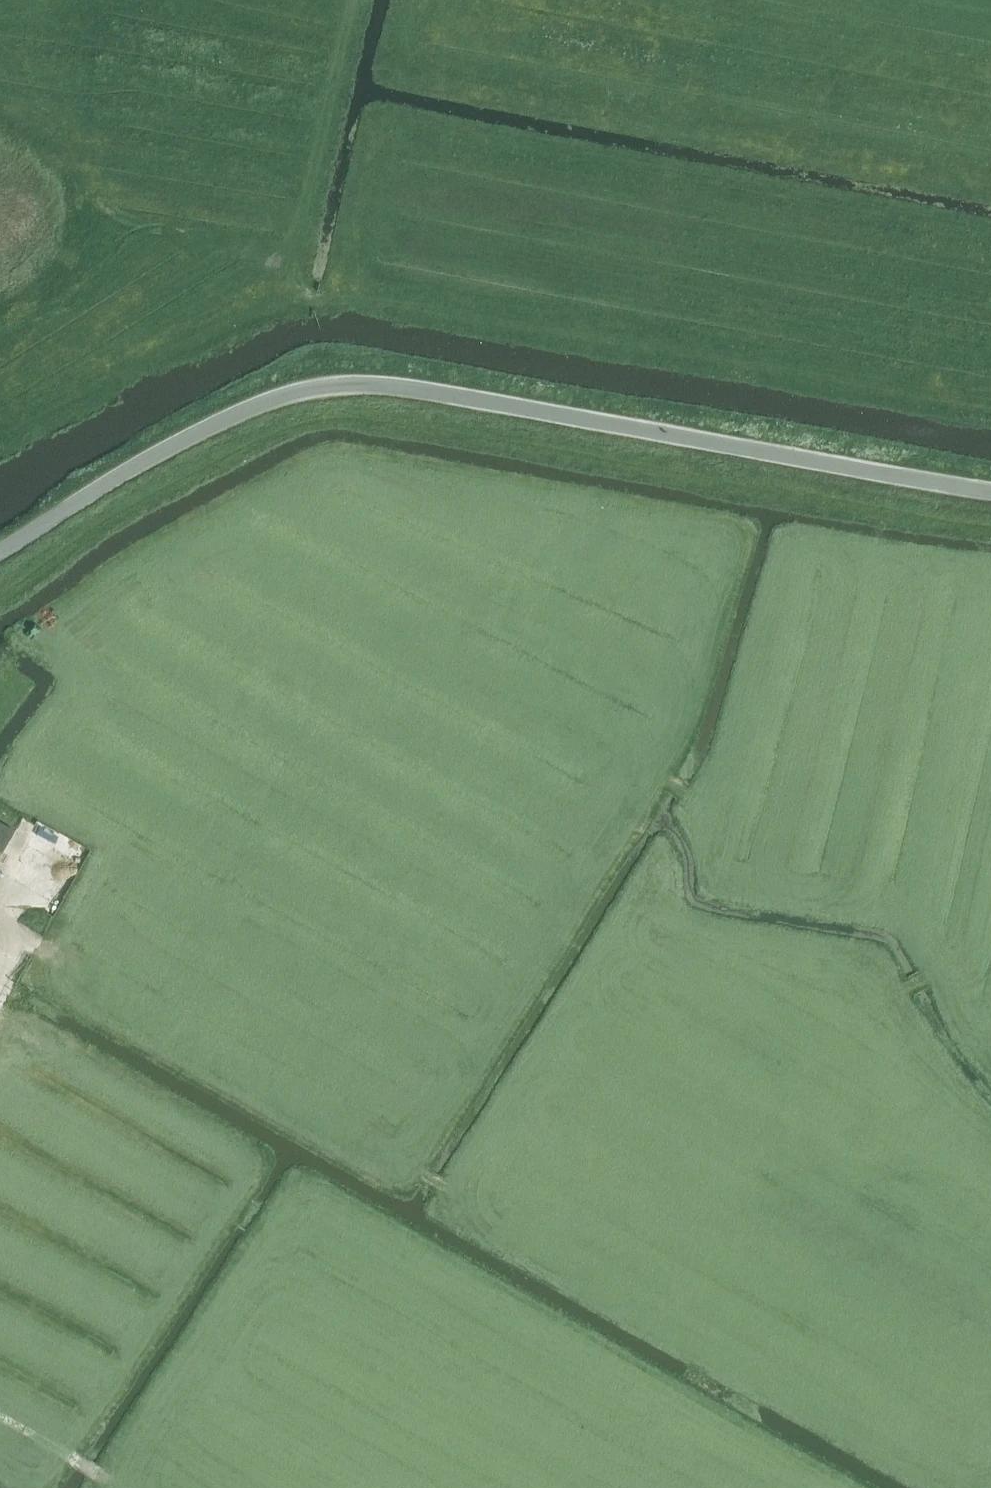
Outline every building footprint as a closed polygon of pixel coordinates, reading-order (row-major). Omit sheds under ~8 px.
[(15,832),(0,823),(0,855),(15,832)]
